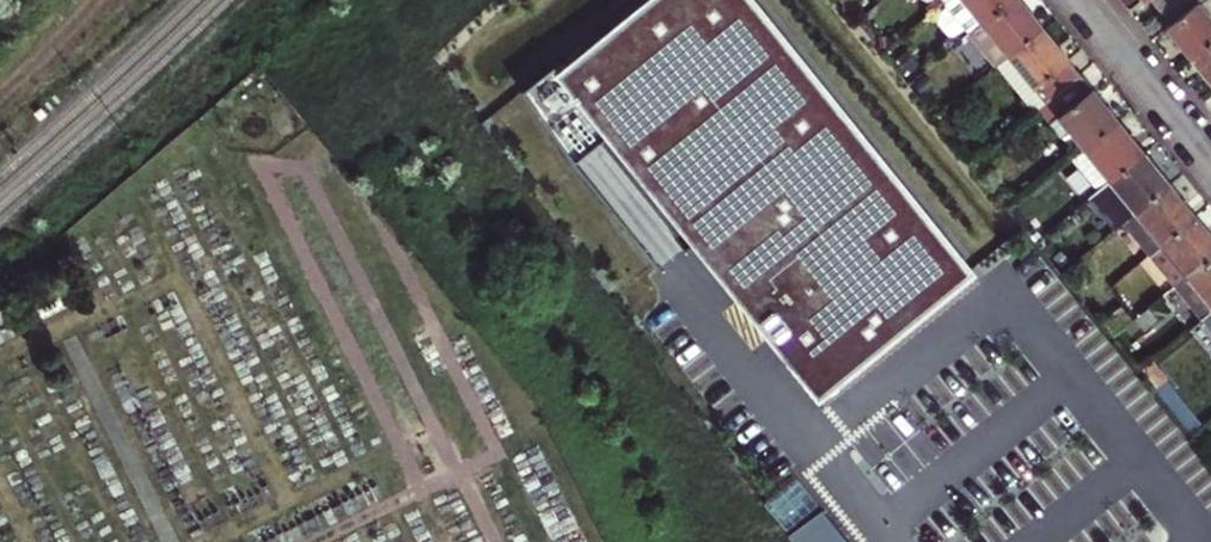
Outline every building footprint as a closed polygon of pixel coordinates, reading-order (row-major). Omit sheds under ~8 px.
[(747,0),(632,0),(515,94),(570,165),(604,136),(708,267),(816,403),(844,380),(970,275),(747,0)] [(961,27),(972,18),(958,0),(938,0),(961,27)] [(972,18),(995,0),(958,0),(972,18)] [(1013,0),(995,0),(972,18),(961,27),(959,29),(986,62),(999,51),(1033,24),(1019,8),(1013,0)] [(1157,24),(1167,36),(1183,55),(1210,33),(1210,27),(1189,0),(1157,0),(1152,5),(1163,19),(1157,24)] [(1208,0),(1189,0),(1210,27),(1210,4),(1208,0)] [(999,51),(1009,64),(994,76),(1021,108),(1030,100),(1035,96),(1069,69),(1051,47),(1033,24),(999,51)] [(1183,55),(1195,70),(1207,84),(1210,81),(1210,33),(1183,55)] [(999,51),(986,62),(984,63),(994,76),(1009,64),(999,51)] [(1069,69),(1035,96),(1057,123),(1074,145),(1108,117),(1089,94),(1069,69)] [(1057,123),(1035,96),(1030,100),(1052,128),(1057,123)] [(1108,117),(1074,145),(1100,176),(1134,149),(1121,134),(1108,117)] [(1074,145),(1059,157),(1085,188),(1100,176),(1074,145)] [(1147,165),(1134,149),(1100,176),(1125,207),(1159,180),(1147,165)] [(1105,223),(1110,219),(1125,207),(1100,176),(1085,188),(1080,192),(1105,223)] [(1152,239),(1185,212),(1173,197),(1159,180),(1125,207),(1152,239)] [(1110,219),(1137,252),(1152,239),(1125,207),(1110,219)] [(1198,228),(1185,212),(1152,239),(1177,271),(1210,243),(1198,228)] [(1152,239),(1137,252),(1162,284),(1177,271),(1152,239)] [(1210,243),(1177,271),(1162,284),(1188,316),(1210,297),(1210,244),(1210,243)] [(1188,316),(1210,343),(1210,297),(1188,316)] [(1142,354),(1131,362),(1147,380),(1157,372),(1142,354)] [(764,504),(786,530),(818,504),(796,478),(764,504)] [(822,509),(789,536),(794,541),(848,541),(822,509)]
